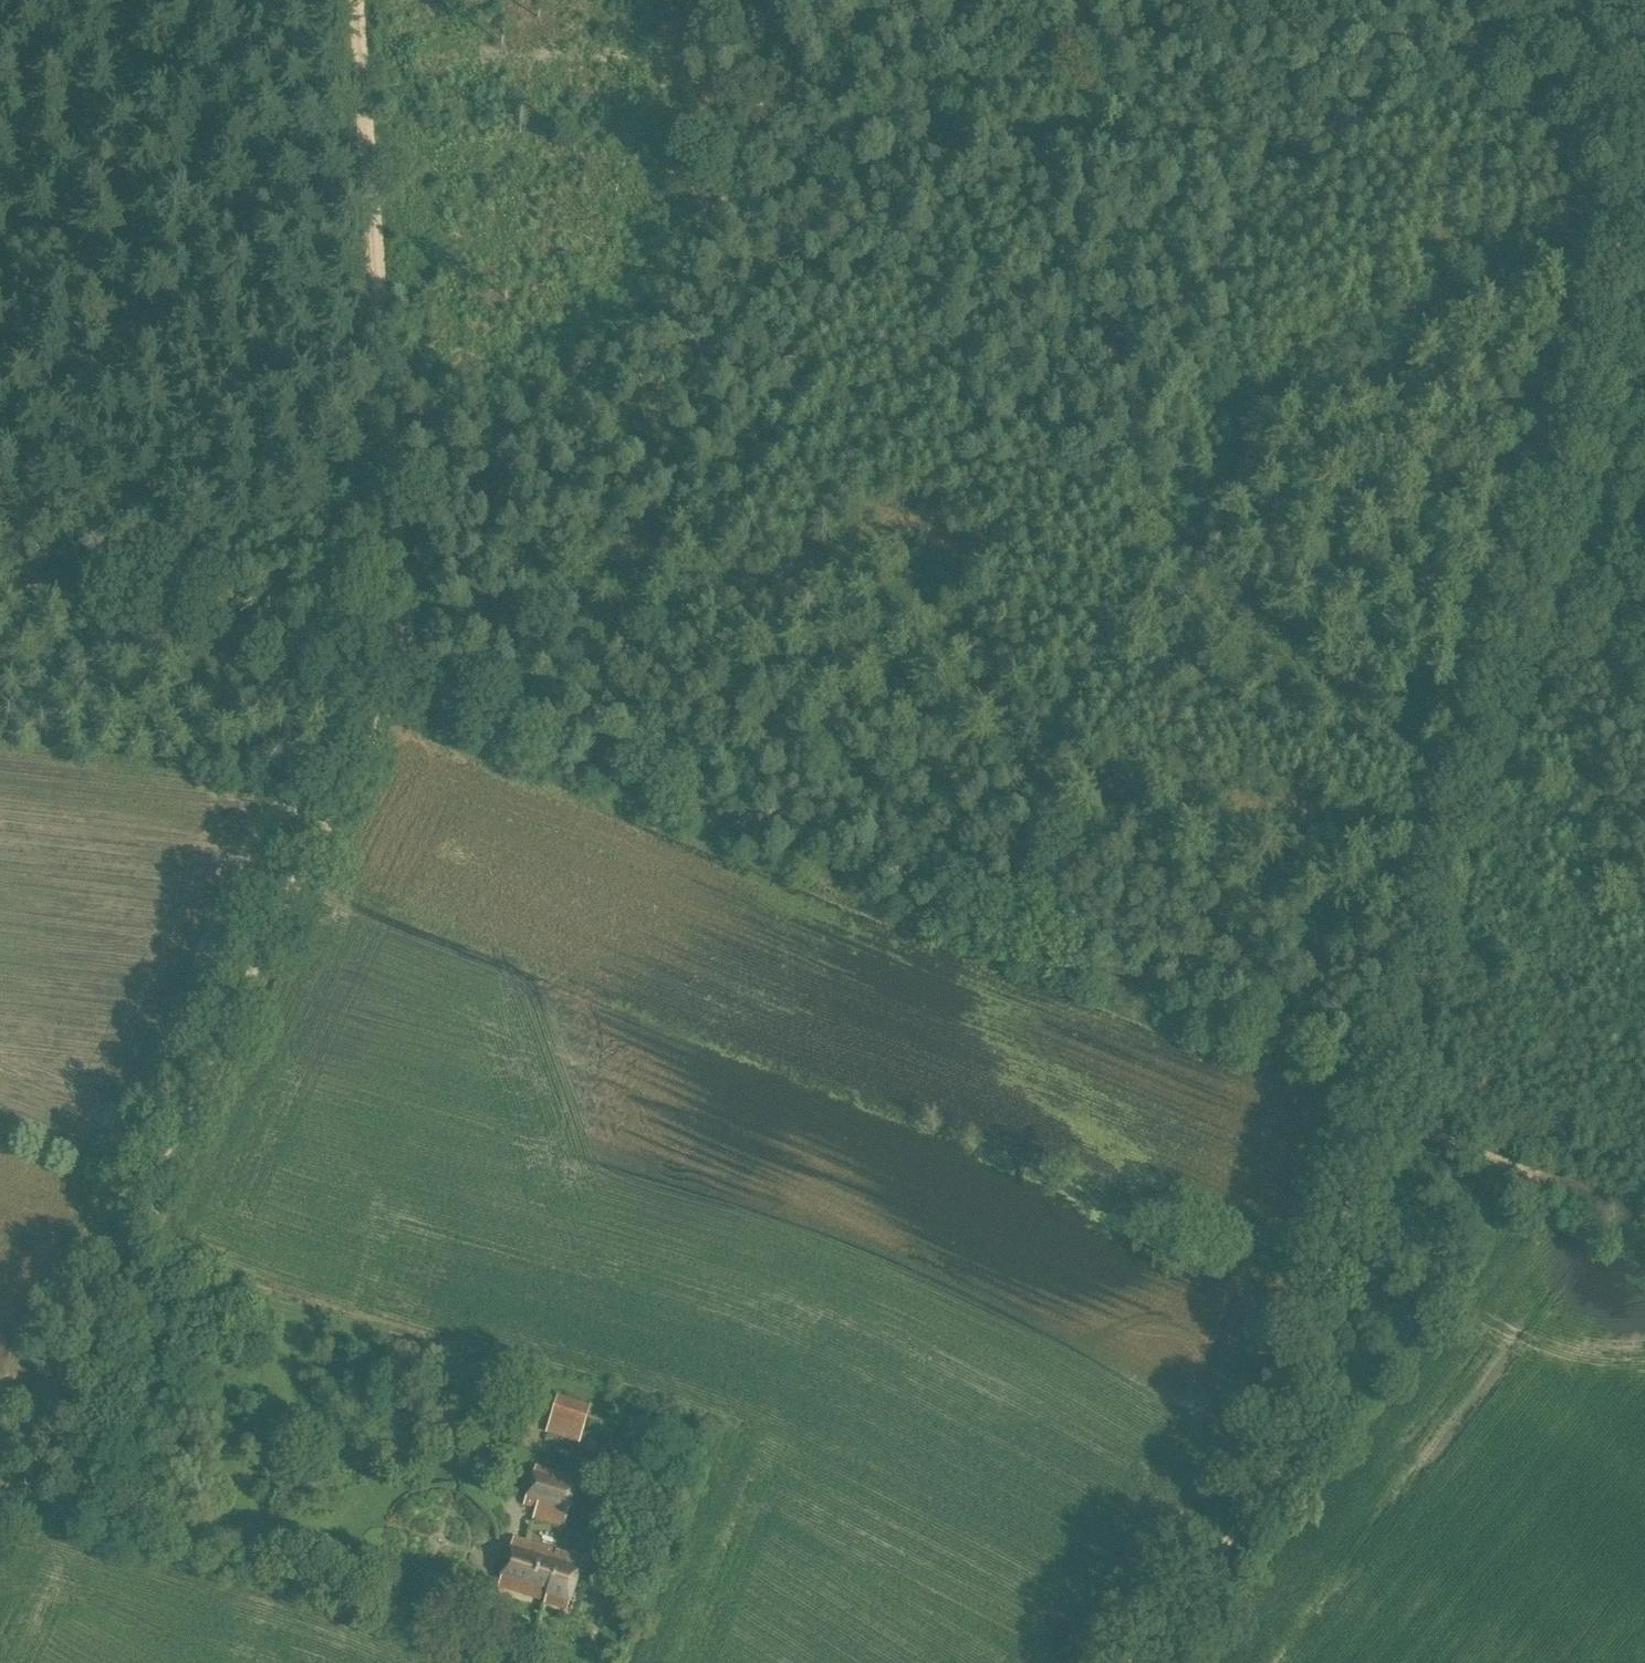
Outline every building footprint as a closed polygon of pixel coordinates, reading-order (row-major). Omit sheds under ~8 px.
[(578,1443),(582,1429),(590,1406),(558,1396),(551,1419),(546,1433),(578,1443)] [(524,1505),(536,1508),(532,1520),(563,1529),(566,1517),(578,1478),(536,1466),(524,1505)] [(567,1609),(582,1559),(514,1538),(499,1586),(545,1600),(544,1603),(567,1609)]
